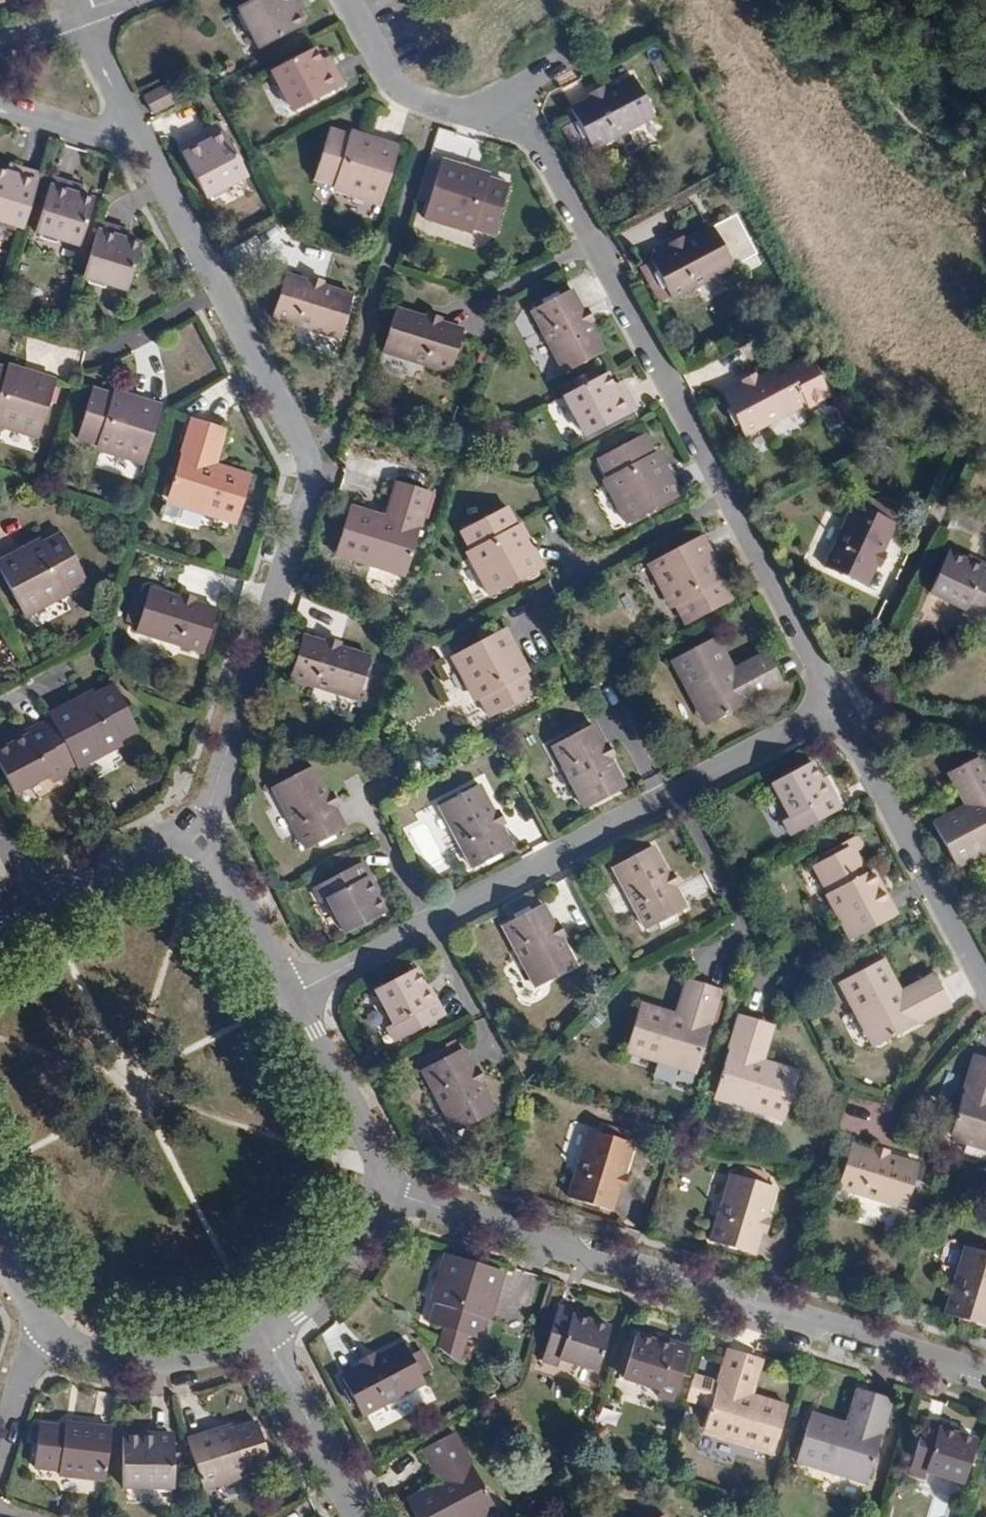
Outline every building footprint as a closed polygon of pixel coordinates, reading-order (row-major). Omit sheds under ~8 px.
[(301,4),(299,0),(255,0),(241,7),(262,49),(305,27),(299,15),(295,7),(301,4)] [(295,7),(299,15),(305,12),(301,4),(295,7)] [(344,87),(333,64),(325,67),(321,59),(316,49),(274,70),(296,112),(344,87)] [(325,67),(333,64),(328,55),(321,59),(325,67)] [(636,79),(617,89),(600,97),(574,112),(579,121),(565,130),(572,142),(575,140),(584,154),(594,148),(595,150),(657,117),(636,79)] [(596,90),(600,97),(617,89),(612,82),(596,90)] [(179,102),(170,84),(145,97),(154,115),(179,102)] [(207,128),(210,134),(214,140),(209,142),(205,145),(201,138),(180,148),(205,198),(249,175),(220,120),(207,128)] [(350,136),(330,131),(315,180),(334,186),(339,192),(346,194),(351,191),(368,196),(372,201),(382,205),(400,148),(351,133),(350,136)] [(210,134),(201,138),(205,145),(209,142),(214,140),(210,134)] [(581,156),(584,154),(575,140),(572,142),(581,156)] [(491,176),(442,161),(425,218),(435,221),(442,219),(457,224),(459,229),(468,232),(474,229),(495,235),(510,186),(490,180),(491,176)] [(16,176),(19,168),(9,165),(6,173),(12,174),(16,176)] [(38,174),(19,168),(16,176),(12,174),(6,173),(0,171),(0,220),(21,227),(38,174)] [(74,194),(77,186),(52,178),(36,231),(82,246),(96,201),(81,196),(78,195),(74,194)] [(78,195),(81,196),(84,188),(77,186),(74,194),(78,195)] [(142,246),(130,242),(126,241),(122,240),(124,232),(100,225),(84,277),(128,290),(142,246)] [(657,267),(646,273),(662,303),(672,297),(673,300),(735,267),(715,228),(696,238),(679,246),(653,260),(654,263),(657,267)] [(679,246),(696,238),(692,231),(676,240),(679,246)] [(132,235),(124,232),(122,240),(126,241),(130,242),(132,235)] [(657,267),(654,263),(643,269),(646,273),(657,267)] [(354,297),(325,288),(317,285),(309,283),(286,275),(273,317),(341,338),(354,297)] [(310,277),(309,283),(317,285),(325,288),(327,282),(310,277)] [(594,333),(586,316),(572,291),(534,311),(566,373),(605,353),(594,333)] [(443,325),(426,319),(397,310),(384,352),(452,373),(464,331),(443,325)] [(428,313),(426,319),(443,325),(445,318),(428,313)] [(592,313),(586,316),(594,333),(601,330),(592,313)] [(770,377),(753,386),(727,399),(747,437),(808,405),(810,409),(833,397),(813,360),(791,372),(789,367),(770,377)] [(0,367),(0,426),(4,428),(10,424),(25,429),(30,435),(39,438),(57,380),(8,365),(6,369),(0,367)] [(750,379),(753,386),(770,377),(766,370),(750,379)] [(619,392),(615,384),(611,375),(568,397),(588,436),(638,410),(627,388),(619,392)] [(623,380),(615,384),(619,392),(627,388),(623,380)] [(113,395),(93,389),(78,439),(99,445),(102,452),(110,454),(116,450),(130,455),(135,462),(145,465),(163,407),(114,392),(113,395)] [(210,463),(220,426),(193,418),(169,497),(182,502),(181,508),(237,525),(252,477),(217,466),(213,464),(210,463)] [(228,429),(220,426),(210,463),(213,464),(217,466),(228,429)] [(654,454),(644,436),(599,459),(608,476),(607,485),(611,493),(618,495),(624,506),(622,513),(628,525),(681,498),(657,453),(654,454)] [(396,483),(386,518),(393,521),(404,485),(396,483)] [(336,556),(390,573),(391,568),(407,573),(431,493),(404,485),(393,521),(386,518),(351,508),(336,556)] [(182,502),(169,497),(167,503),(181,508),(182,502)] [(873,564),(879,551),(891,523),(852,504),(824,566),(864,585),(873,564)] [(486,588),(491,596),(543,569),(520,526),(517,527),(508,509),(463,532),(472,551),(469,557),(474,566),(482,568),(488,581),(486,588)] [(24,617),(36,611),(37,606),(52,598),(57,600),(66,595),(67,589),(86,579),(62,534),(43,544),(42,541),(0,563),(0,570),(24,617)] [(725,580),(702,538),(649,565),(655,575),(660,576),(668,590),(666,597),(670,604),(677,605),(687,624),(732,601),(722,582),(725,580)] [(984,562),(982,566),(947,549),(928,591),(963,606),(960,612),(974,618),(978,609),(985,612),(985,563),(984,562)] [(879,551),(873,564),(878,566),(884,553),(879,551)] [(405,578),(407,573),(391,568),(390,573),(405,578)] [(218,611),(197,604),(189,602),(179,599),(150,590),(137,632),(205,653),(218,611)] [(181,593),(179,599),(189,602),(197,604),(199,599),(181,593)] [(529,674),(506,630),(453,658),(457,666),(463,668),(471,682),(469,688),(473,695),(480,698),(490,718),(535,694),(526,675),(529,674)] [(780,683),(766,657),(734,674),(730,667),(714,636),(670,659),(695,707),(698,705),(707,722),(780,683)] [(371,658),(343,649),(334,646),(324,643),(303,637),(291,679),(359,700),(371,658)] [(326,637),(324,643),(334,646),(343,649),(345,643),(326,637)] [(734,674),(766,657),(763,651),(730,667),(734,674)] [(94,692),(50,715),(78,768),(87,763),(90,756),(102,749),(108,752),(118,747),(121,740),(138,731),(115,685),(96,695),(94,692)] [(704,723),(707,722),(698,705),(695,707),(704,723)] [(604,751),(602,745),(591,723),(552,744),(584,805),(623,785),(609,758),(604,751)] [(25,733),(27,737),(10,746),(0,752),(0,768),(14,795),(49,777),(52,783),(67,774),(41,724),(25,733)] [(8,742),(10,746),(27,737),(25,733),(8,742)] [(604,751),(609,758),(613,756),(606,742),(602,745),(604,751)] [(958,766),(974,799),(966,803),(933,820),(956,864),(985,849),(985,766),(980,755),(958,766)] [(785,819),(792,833),(840,807),(824,776),(821,778),(812,761),(773,782),(791,816),(785,819)] [(974,799),(958,766),(949,771),(966,803),(974,799)] [(331,802),(327,794),(313,767),(274,787),(308,851),(346,831),(335,810),(331,802)] [(495,818),(492,811),(478,784),(438,804),(470,865),(510,844),(499,824),(495,818)] [(333,791),(327,794),(331,802),(335,810),(341,807),(333,791)] [(495,818),(499,824),(504,822),(497,808),(492,811),(495,818)] [(428,877),(451,865),(424,813),(402,825),(428,877)] [(825,894),(849,940),(896,915),(872,869),(865,873),(854,852),(862,848),(855,836),(819,855),(822,860),(813,864),(828,893),(825,894)] [(672,886),(665,872),(652,845),(612,866),(643,927),(683,907),(672,886)] [(367,880),(371,878),(363,863),(315,888),(323,903),(328,900),(346,934),(385,914),(376,896),(372,887),(367,880)] [(665,872),(672,886),(676,884),(669,870),(665,872)] [(379,894),(371,878),(367,880),(372,887),(376,896),(379,894)] [(556,931),(553,925),(542,904),(503,924),(535,986),(574,966),(559,937),(556,931)] [(557,923),(553,925),(556,931),(559,937),(563,935),(557,923)] [(948,1004),(937,982),(904,999),(899,989),(882,957),(838,980),(865,1032),(870,1029),(877,1042),(948,1004)] [(388,1029),(396,1044),(444,1019),(436,1004),(433,1006),(431,1002),(415,971),(375,992),(393,1027),(388,1029)] [(904,999),(937,982),(932,972),(899,989),(904,999)] [(684,1016),(695,981),(687,979),(675,1014),(684,1016)] [(720,989),(695,981),(684,1016),(675,1014),(643,1004),(629,1052),(680,1068),(682,1062),(697,1067),(720,989)] [(738,1013),(716,1092),(730,1096),(728,1101),(783,1118),(797,1070),(762,1059),(753,1056),(764,1021),(738,1013)] [(773,1024),(764,1021),(753,1056),(762,1059),(773,1024)] [(871,1044),(877,1042),(870,1029),(865,1032),(871,1044)] [(476,1079),(472,1071),(456,1041),(444,1048),(449,1057),(434,1064),(429,1055),(417,1061),(456,1134),(495,1114),(481,1087),(476,1079)] [(975,1053),(952,1131),(966,1135),(965,1140),(985,1147),(985,1056),(975,1053)] [(696,1072),(697,1067),(682,1062),(680,1068),(696,1072)] [(476,1079),(481,1087),(485,1085),(477,1069),(472,1071),(476,1079)] [(714,1097),(728,1101),(730,1096),(716,1092),(714,1097)] [(619,1188),(624,1174),(632,1144),(590,1131),(570,1198),(612,1211),(619,1188)] [(950,1136),(965,1140),(966,1135),(952,1131),(950,1136)] [(887,1154),(873,1150),(853,1144),(840,1184),(904,1205),(917,1164),(887,1154)] [(873,1150),(887,1154),(888,1151),(874,1146),(873,1150)] [(761,1230),(765,1217),(774,1187),(731,1173),(711,1240),(754,1253),(761,1230)] [(624,1174),(619,1188),(624,1190),(629,1175),(624,1174)] [(771,1219),(765,1217),(761,1230),(767,1232),(771,1219)] [(967,1246),(946,1312),(985,1324),(985,1252),(967,1246)] [(436,1305),(430,1325),(478,1340),(485,1320),(488,1322),(504,1274),(447,1256),(443,1268),(446,1273),(442,1288),(436,1290),(433,1299),(436,1305)] [(573,1317),(575,1313),(559,1308),(543,1361),(558,1366),(560,1359),(596,1370),(609,1328),(591,1322),(573,1317)] [(592,1318),(575,1313),(573,1317),(591,1322),(592,1318)] [(690,1348),(676,1343),(674,1348),(657,1343),(637,1337),(635,1345),(624,1341),(615,1370),(626,1373),(624,1379),(661,1390),(659,1396),(674,1401),(690,1348)] [(674,1348),(676,1343),(659,1338),(657,1343),(674,1348)] [(405,1347),(378,1361),(362,1369),(342,1379),(362,1418),(425,1385),(405,1347)] [(715,1384),(703,1426),(718,1430),(716,1436),(770,1453),(785,1404),(750,1394),(740,1391),(751,1356),(726,1349),(722,1365),(714,1362),(708,1381),(715,1384)] [(359,1363),(362,1369),(378,1361),(375,1355),(359,1363)] [(761,1359),(751,1356),(740,1391),(750,1394),(761,1359)] [(701,1395),(707,1380),(693,1374),(686,1388),(701,1395)] [(855,1426),(865,1392),(857,1389),(846,1423),(855,1426)] [(853,1472),(870,1477),(894,1400),(865,1391),(865,1392),(855,1426),(846,1423),(811,1413),(796,1461),(851,1477),(853,1472)] [(957,1431),(925,1420),(908,1474),(924,1479),(926,1471),(964,1483),(977,1441),(956,1434),(957,1431)] [(232,1428),(188,1442),(203,1491),(249,1478),(247,1473),(272,1465),(259,1424),(233,1432),(232,1428)] [(102,1481),(109,1431),(66,1425),(66,1430),(40,1427),(34,1469),(59,1472),(59,1476),(102,1481)] [(701,1431),(716,1436),(718,1430),(703,1426),(701,1431)] [(429,1446),(446,1479),(438,1483),(406,1500),(415,1516),(479,1516),(476,1511),(490,1504),(453,1434),(429,1446)] [(173,1490),(174,1440),(123,1439),(121,1489),(173,1490)] [(446,1479),(429,1446),(421,1450),(438,1483),(446,1479)] [(868,1482),(870,1477),(853,1472),(851,1477),(868,1482)] [(479,1516),(481,1516),(494,1510),(490,1504),(476,1511),(479,1516)]
